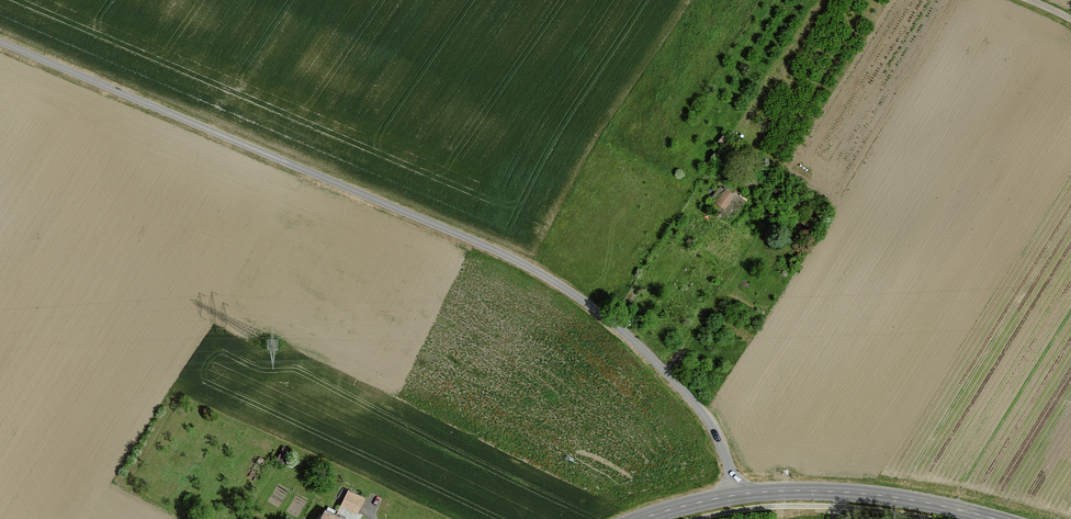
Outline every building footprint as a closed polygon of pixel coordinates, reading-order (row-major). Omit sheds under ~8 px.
[(726,190),(716,203),(724,209),(734,196),(726,190)] [(801,212),(808,217),(813,210),(806,205),(801,212)] [(800,211),(795,218),(809,227),(813,221),(808,217),(801,212),(800,211)] [(350,492),(344,505),(357,512),(360,506),(364,499),(350,492)]
